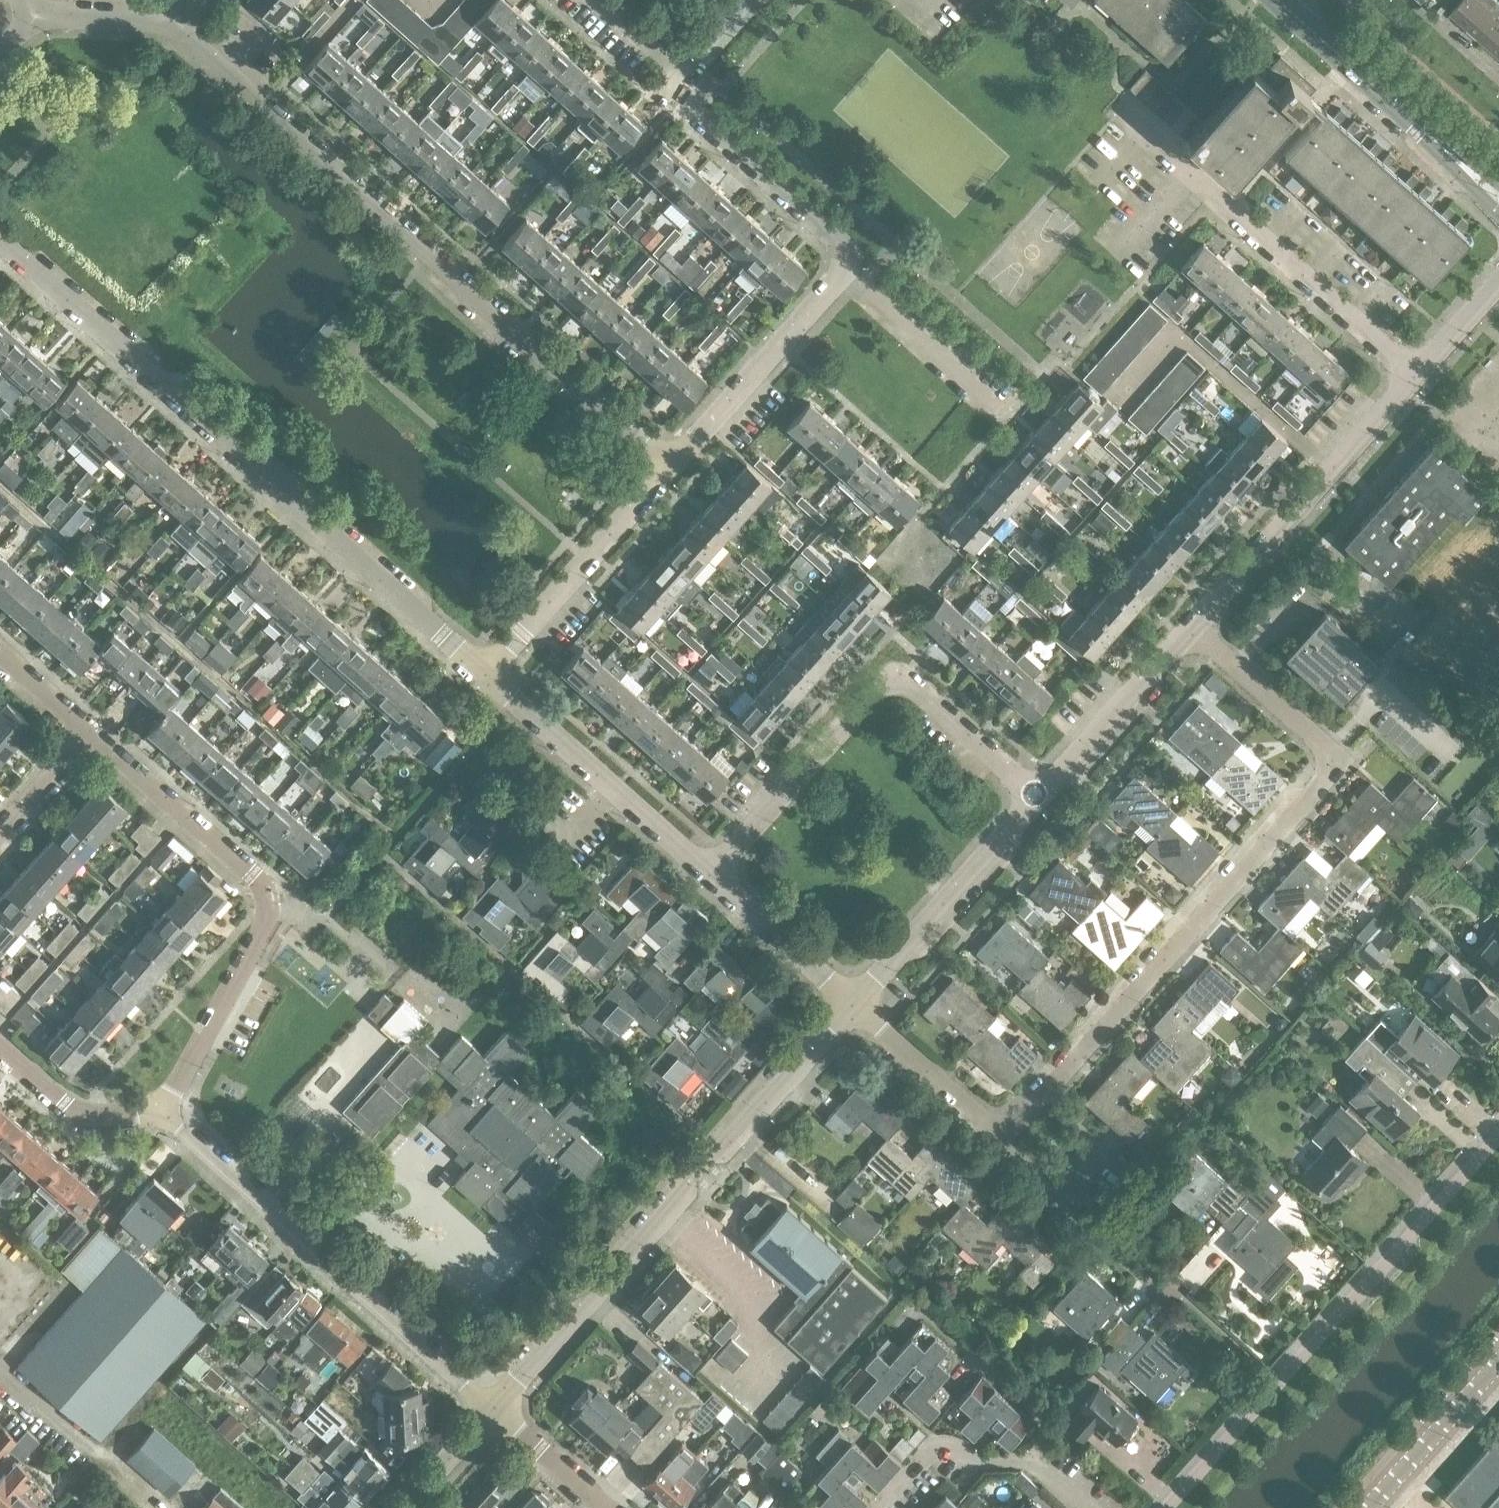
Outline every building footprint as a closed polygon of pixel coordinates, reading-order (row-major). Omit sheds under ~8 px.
[(275,21),(284,12),(291,3),(288,0),(251,0),(275,21)] [(373,8),(382,15),(394,0),(380,0),(373,8)] [(382,15),(390,22),(407,3),(403,0),(394,0),(382,15)] [(482,12),(469,0),(459,0),(456,4),(475,21),(482,12)] [(482,12),(489,3),(485,0),(469,0),(482,12)] [(475,21),(493,37),(517,10),(506,0),(492,0),(489,3),(482,12),(475,21)] [(1166,63),(1203,22),(1206,24),(1211,18),(1205,13),(1202,16),(1184,0),(1095,0),(1166,63)] [(1451,12),(1467,27),(1492,0),(1462,0),(1451,12)] [(1467,27),(1483,42),(1498,24),(1498,0),(1492,0),(1467,27)] [(407,3),(390,22),(398,29),(415,10),(407,3)] [(456,4),(449,12),(468,28),(475,21),(456,4)] [(1441,5),(1434,13),(1438,16),(1444,8),(1441,5)] [(312,21),(319,27),(331,14),(324,8),(312,21)] [(415,10),(398,29),(406,36),(423,17),(415,10)] [(517,10),(493,37),(510,53),(535,26),(517,10)] [(449,12),(442,20),(461,36),(468,28),(449,12)] [(384,23),(377,17),(366,29),(372,35),(384,23)] [(423,17),(406,36),(414,43),(431,24),(423,17)] [(461,36),(442,20),(441,21),(432,25),(431,24),(414,43),(437,63),(461,36)] [(301,34),(308,40),(319,27),(312,21),(301,34)] [(1483,42),(1498,56),(1498,24),(1483,42)] [(535,26),(510,53),(528,69),(553,42),(535,26)] [(372,35),(366,29),(355,41),(362,47),(372,35)] [(327,42),(303,68),(322,85),(345,59),(327,42)] [(540,92),(570,58),(553,42),(528,69),(522,76),(540,92)] [(414,48),(413,49),(403,60),(409,66),(421,54),(414,48)] [(477,49),(466,62),(473,67),(484,55),(477,49)] [(1187,139),(1186,140),(1227,177),(1228,175),(1290,104),(1296,109),(1316,86),(1280,55),(1261,76),(1251,66),(1250,68),(1254,72),(1192,143),(1187,139)] [(570,58),(546,85),(564,101),(588,74),(570,58)] [(345,59),(322,85),(340,101),(363,74),(345,59)] [(409,66),(403,60),(391,73),(398,79),(409,66)] [(461,80),(473,67),(466,62),(454,75),(461,80)] [(1145,69),(1129,88),(1137,96),(1154,77),(1145,69)] [(363,74),(340,101),(357,117),(381,90),(363,74)] [(588,74),(564,101),(582,117),(606,90),(588,74)] [(1154,77),(1137,96),(1146,103),(1162,84),(1154,77)] [(451,78),(451,79),(439,92),(446,97),(458,84),(451,78)] [(501,94),(508,100),(520,87),(513,81),(501,94)] [(1162,84),(1146,103),(1154,110),(1170,92),(1162,84)] [(381,90),(357,117),(375,132),(399,106),(381,90)] [(600,133),(624,106),(606,90),(582,117),(576,123),(594,139),(600,133)] [(446,97),(439,92),(429,104),(435,109),(446,97)] [(1170,92),(1154,110),(1162,117),(1178,99),(1170,92)] [(490,107),(497,113),(508,100),(501,94),(490,107)] [(1178,99),(1162,117),(1170,125),(1187,107),(1178,99)] [(399,106),(375,132),(393,148),(417,122),(399,106)] [(624,106),(600,133),(618,149),(642,122),(624,106)] [(1187,107),(1170,125),(1178,132),(1195,114),(1187,107)] [(1325,108),(1324,107),(1283,153),(1429,283),(1469,239),(1460,231),(1468,222),(1462,216),(1453,226),(1446,219),(1455,210),(1449,205),(1441,214),(1423,199),(1431,189),(1425,184),(1417,193),(1410,187),(1419,178),(1413,172),(1404,182),(1387,166),(1395,157),(1389,152),(1381,161),(1374,155),(1382,146),(1375,140),(1367,149),(1351,134),(1359,125),(1353,119),(1345,128),(1338,122),(1346,113),(1339,108),(1331,117),(1324,110),(1325,108)] [(487,110),(487,111),(476,123),(483,128),(494,116),(487,110)] [(537,126),(544,132),(556,119),(549,113),(537,126)] [(525,114),(516,126),(525,133),(534,122),(525,114)] [(1195,114),(1178,132),(1186,139),(1203,121),(1195,114)] [(417,122),(393,148),(411,164),(435,137),(417,122)] [(483,128),(476,123),(465,135),(471,141),(483,128)] [(537,126),(526,139),(533,144),(544,132),(537,126)] [(435,137),(411,164),(428,180),(452,153),(435,137)] [(637,165),(655,181),(679,155),(661,138),(637,165)] [(523,142),(512,155),(518,160),(529,148),(523,142)] [(573,158),(580,164),(591,151),(584,145),(573,158)] [(452,153),(428,180),(446,196),(470,169),(452,153)] [(507,173),(518,160),(512,155),(500,167),(507,173)] [(679,155),(655,181),(673,197),(697,171),(679,155)] [(573,158),(562,170),(569,176),(580,164),(573,158)] [(470,169),(446,196),(464,212),(488,185),(470,169)] [(697,171),(673,197),(691,213),(715,187),(697,171)] [(488,185),(464,212),(482,228),(507,201),(488,185)] [(715,187),(691,213),(709,229),(732,203),(715,187)] [(584,197),(577,191),(566,204),(573,209),(584,197)] [(628,207),(634,213),(646,200),(639,194),(628,207)] [(732,203),(709,229),(726,245),(750,219),(732,203)] [(573,209),(566,204),(555,216),(561,222),(573,209)] [(628,207),(616,219),(623,225),(634,213),(628,207)] [(501,244),(520,260),(543,234),(525,217),(501,244)] [(750,219),(726,245),(744,261),(768,235),(750,219)] [(613,223),(602,235),(608,241),(620,229),(613,223)] [(663,239),(670,245),(681,232),(675,226),(663,239)] [(543,234),(520,260),(538,276),(561,250),(543,234)] [(597,254),(608,241),(602,235),(590,248),(597,254)] [(768,235),(744,261),(762,277),(786,251),(768,235)] [(663,239),(652,251),(659,257),(670,245),(663,239)] [(1222,258),(1203,242),(1181,267),(1199,283),(1222,258)] [(561,250),(538,276),(556,292),(579,266),(561,250)] [(786,251),(762,277),(780,294),(804,267),(786,251)] [(674,271),(694,289),(717,264),(711,258),(704,266),(690,253),(674,271)] [(649,255),(641,264),(647,269),(655,261),(649,255)] [(1222,258),(1199,283),(1217,299),(1240,274),(1222,258)] [(647,269),(641,264),(626,280),(633,286),(647,269)] [(579,266),(556,292),(574,308),(597,281),(579,266)] [(1240,274),(1217,299),(1235,315),(1258,290),(1240,274)] [(597,281),(574,308),(592,324),(615,297),(597,281)] [(691,293),(685,287),(673,299),(680,305),(691,293)] [(735,303),(741,309),(753,296),(746,290),(735,303)] [(1258,290),(1235,315),(1253,331),(1275,306),(1258,290)] [(1170,303),(1157,292),(1152,298),(1164,310),(1170,303)] [(615,297),(592,324),(610,340),(633,313),(615,297)] [(680,305),(673,299),(662,312),(669,318),(680,305)] [(1149,302),(1141,311),(1158,327),(1167,318),(1149,302)] [(735,303),(724,315),(730,321),(741,309),(735,303)] [(1183,315),(1170,303),(1164,310),(1177,321),(1183,315)] [(1275,306),(1253,331),(1271,347),(1293,322),(1275,306)] [(1141,311),(1133,319),(1151,335),(1158,327),(1141,311)] [(633,313),(610,340),(628,356),(651,329),(633,313)] [(727,325),(720,319),(709,331),(716,337),(727,325)] [(1133,319),(1126,327),(1144,343),(1151,335),(1133,319)] [(0,322),(0,341),(10,330),(0,322)] [(1293,322),(1271,347),(1289,363),(1311,338),(1293,322)] [(1126,327),(1119,335),(1137,351),(1144,343),(1126,327)] [(651,329),(628,356),(646,372),(669,345),(651,329)] [(10,330),(0,341),(0,379),(8,371),(7,370),(28,347),(10,330)] [(1212,341),(1199,330),(1193,336),(1206,347),(1212,341)] [(716,337),(709,331),(698,344),(705,350),(716,337)] [(1119,335),(1112,343),(1130,359),(1137,351),(1119,335)] [(1311,338),(1289,363),(1307,379),(1329,354),(1311,338)] [(1224,352),(1212,341),(1206,347),(1219,359),(1224,352)] [(1112,343),(1104,351),(1122,367),(1130,359),(1112,343)] [(669,345),(646,372),(664,388),(687,361),(669,345)] [(46,363),(28,347),(7,370),(8,371),(16,378),(10,384),(20,393),(25,386),(46,363)] [(1185,350),(1178,358),(1195,374),(1203,366),(1185,350)] [(1104,351),(1097,359),(1115,375),(1122,367),(1104,351)] [(1329,354),(1307,379),(1325,395),(1348,370),(1329,354)] [(1195,374),(1178,358),(1170,366),(1188,382),(1195,374)] [(1097,359),(1090,367),(1108,383),(1115,375),(1097,359)] [(687,361),(664,388),(682,404),(706,377),(687,361)] [(1248,373),(1235,361),(1229,368),(1242,379),(1248,373)] [(65,380),(46,363),(25,386),(44,403),(65,380)] [(1188,382),(1170,366),(1163,374),(1181,390),(1188,382)] [(1090,367),(1082,376),(1100,392),(1108,383),(1090,367)] [(1260,384),(1248,373),(1242,379),(1254,391),(1260,384)] [(1163,374),(1156,382),(1174,398),(1181,390),(1163,374)] [(51,426),(60,434),(96,395),(77,378),(55,403),(65,411),(51,426)] [(1101,403),(1077,382),(1061,400),(1085,422),(1086,420),(1101,403)] [(1174,398),(1156,382),(1149,391),(1166,406),(1174,398)] [(1207,396),(1194,385),(1188,391),(1201,403),(1207,396)] [(1149,391),(1141,399),(1159,415),(1166,406),(1149,391)] [(114,411),(96,395),(60,434),(70,443),(73,441),(81,448),(114,411)] [(1220,407),(1207,396),(1201,403),(1214,414),(1220,407)] [(9,414),(17,405),(8,397),(0,406),(9,414)] [(1086,420),(1096,429),(1117,407),(1107,398),(1101,403),(1086,420)] [(1141,399),(1134,407),(1152,423),(1159,415),(1141,399)] [(1289,410),(1276,399),(1271,405),(1284,417),(1289,410)] [(786,425),(805,441),(827,417),(809,400),(786,425)] [(1085,422),(1061,400),(1045,418),(1069,440),(1085,422)] [(0,406),(0,418),(3,421),(9,414),(0,406)] [(1134,407),(1126,415),(1144,431),(1152,423),(1134,407)] [(1302,421),(1289,410),(1284,417),(1296,428),(1302,421)] [(132,428),(114,411),(81,448),(99,464),(132,428)] [(1261,416),(1244,435),(1269,457),(1286,438),(1261,416)] [(827,417),(805,441),(823,457),(845,433),(827,417)] [(1069,440),(1045,418),(1029,436),(1053,458),(1069,440)] [(1175,433),(1162,421),(1157,427),(1169,439),(1175,433)] [(150,444),(132,428),(99,464),(99,465),(111,452),(129,468),(150,444)] [(845,433),(823,457),(840,474),(863,449),(845,433)] [(1187,444),(1175,433),(1169,439),(1182,450),(1187,444)] [(1244,435),(1228,453),(1253,475),(1269,457),(1244,435)] [(53,453),(60,444),(51,436),(44,444),(53,453)] [(1053,458),(1029,436),(1012,454),(1037,476),(1053,458)] [(1122,448),(1109,437),(1103,444),(1116,455),(1122,448)] [(153,447),(150,444),(129,468),(138,476),(125,491),(134,499),(168,460),(162,455),(164,452),(165,449),(158,443),(155,444),(153,447)] [(1343,542),(1388,583),(1452,511),(1461,519),(1486,492),(1431,443),(1343,542)] [(53,453),(44,444),(37,452),(46,460),(53,453)] [(1129,467),(1134,460),(1122,448),(1116,455),(1129,467)] [(858,490),(881,465),(863,449),(840,474),(836,479),(853,495),(858,490)] [(1228,453),(1212,471),(1237,493),(1253,475),(1228,453)] [(1037,476),(1012,454),(996,472),(1021,493),(1037,476)] [(771,467),(759,457),(754,462),(766,474),(771,467)] [(23,476),(5,460),(0,466),(0,474),(14,486),(23,476)] [(187,476),(168,460),(134,499),(147,485),(165,501),(187,476)] [(770,484),(745,462),(729,480),(754,503),(770,484)] [(1151,474),(1138,463),(1132,470),(1145,481),(1151,474)] [(881,465),(858,490),(876,506),(898,481),(881,465)] [(784,479),(771,467),(766,474),(779,485),(784,479)] [(79,477),(89,486),(96,478),(86,469),(79,477)] [(1212,471),(1196,489),(1221,511),(1237,493),(1212,471)] [(1021,493),(996,472),(980,490),(1005,511),(1021,493)] [(1089,484),(1077,473),(1071,479),(1084,490),(1089,484)] [(1163,486),(1151,474),(1145,481),(1157,492),(1163,486)] [(205,493),(187,476),(165,501),(183,517),(205,493)] [(83,493),(89,486),(79,477),(73,484),(83,493)] [(754,503),(729,480),(713,498),(738,520),(754,503)] [(898,481),(876,506),(894,522),(917,498),(898,481)] [(1102,496),(1089,484),(1084,490),(1097,502),(1102,496)] [(1196,489),(1180,507),(1205,529),(1221,511),(1196,489)] [(1005,511),(980,490),(964,508),(989,529),(1005,511)] [(50,520),(67,501),(57,492),(46,503),(50,506),(44,514),(50,520)] [(223,509),(205,493),(183,517),(170,532),(188,548),(201,533),(223,509)] [(807,511),(813,504),(801,494),(795,500),(807,511)] [(738,520),(713,498),(697,516),(722,538),(738,520)] [(1119,510),(1106,499),(1100,506),(1113,517),(1119,510)] [(11,519),(14,516),(21,523),(27,516),(9,500),(1,509),(11,519)] [(125,518),(132,510),(123,502),(116,510),(125,518)] [(807,511),(821,523),(826,516),(813,504),(807,511)] [(1180,507),(1164,524),(1189,547),(1205,529),(1180,507)] [(989,529),(964,508),(948,526),(972,548),(989,529)] [(241,525),(223,509),(201,533),(219,550),(241,525)] [(1058,520),(1045,509),(1040,515),(1052,527),(1058,520)] [(125,518),(116,510),(110,518),(119,526),(125,518)] [(1131,521),(1119,510),(1113,517),(1125,528),(1131,521)] [(95,517),(90,513),(80,525),(85,529),(95,517)] [(27,516),(21,523),(27,528),(33,521),(27,516)] [(722,538),(697,516),(681,534),(706,556),(722,538)] [(790,529),(778,518),(772,524),(784,535),(790,529)] [(1065,538),(1070,532),(1058,520),(1052,527),(1065,538)] [(1164,524),(1148,542),(1173,565),(1189,547),(1164,524)] [(260,542),(241,525),(219,550),(220,550),(207,564),(216,572),(221,567),(231,575),(260,542)] [(803,540),(790,529),(784,535),(797,547),(803,540)] [(98,540),(87,530),(81,537),(91,547),(98,540)] [(855,543),(842,531),(837,537),(850,549),(855,543)] [(706,556),(681,534),(665,552),(690,574),(706,556)] [(1081,552),(1087,546),(1074,534),(1068,541),(1081,552)] [(162,550),(169,543),(160,535),(153,543),(162,550)] [(1034,535),(1028,542),(1045,557),(1051,550),(1034,535)] [(62,560),(68,553),(55,541),(48,548),(62,560)] [(1148,542),(1132,560),(1157,583),(1173,565),(1148,542)] [(162,550),(153,543),(147,550),(155,558),(162,550)] [(868,554),(855,543),(850,549),(862,560),(868,554)] [(819,555),(806,544),(801,550),(814,562),(819,555)] [(1026,556),(1013,545),(1007,551),(1020,562),(1026,556)] [(1099,557),(1087,546),(1081,552),(1093,563),(1099,557)] [(690,574),(665,552),(649,570),(674,592),(690,574)] [(245,609),(258,595),(267,585),(279,570),(261,554),(231,587),(243,598),(239,602),(240,605),(226,621),(231,625),(237,618),(245,609)] [(758,565),(746,554),(740,560),(752,571),(758,565)] [(14,567),(0,555),(0,583),(14,567)] [(832,566),(819,555),(814,562),(826,573),(832,566)] [(1038,567),(1026,556),(1020,562),(1033,574),(1038,567)] [(983,574),(988,568),(977,557),(971,564),(983,574)] [(1132,560),(1116,578),(1141,600),(1157,583),(1132,560)] [(771,576),(758,565),(752,571),(765,583),(771,576)] [(199,582),(206,574),(197,566),(190,574),(199,582)] [(0,583),(0,599),(9,607),(31,583),(14,567),(0,583)] [(996,586),(1002,580),(988,568),(983,574),(996,586)] [(865,569),(848,587),(873,609),(889,591),(865,569)] [(298,587),(279,570),(267,585),(258,595),(276,611),(298,587)] [(682,599),(674,592),(649,570),(633,588),(658,610),(666,617),(682,599)] [(1049,588),(1055,582),(1042,570),(1036,577),(1049,588)] [(98,579),(90,572),(84,579),(91,586),(98,579)] [(199,582),(190,574),(183,582),(192,590),(198,583),(199,582)] [(1116,578),(1100,596),(1125,618),(1141,600),(1116,578)] [(98,579),(91,586),(97,591),(104,584),(98,579)] [(787,591),(774,579),(769,586),(782,597),(787,591)] [(1067,593),(1055,582),(1049,588),(1061,599),(1067,593)] [(31,583),(9,607),(27,623),(49,598),(31,583)] [(316,603),(298,587),(276,611),(294,627),(316,603)] [(848,587),(832,605),(857,627),(873,609),(848,587)] [(658,610),(633,588),(617,606),(642,628),(658,610)] [(726,600),(714,589),(708,596),(720,607),(726,600)] [(800,602),(787,591),(782,597),(794,609),(800,602)] [(920,619),(939,636),(961,611),(942,595),(920,619)] [(1030,605),(1019,595),(1013,602),(1024,612),(1030,605)] [(1100,596),(1084,614),(1109,636),(1125,618),(1100,596)] [(49,598),(27,623),(44,638),(66,614),(49,598)] [(857,627),(832,605),(825,599),(809,617),(841,645),(857,627)] [(739,612),(726,600),(720,607),(733,619),(739,612)] [(334,619),(316,603),(294,627),(281,642),(274,650),(267,658),(272,661),(286,646),(291,650),(303,636),(312,643),(334,619)] [(961,611),(939,636),(957,652),(979,627),(986,619),(968,603),(961,611)] [(140,616),(126,604),(119,611),(133,623),(140,616)] [(1045,618),(1030,605),(1024,612),(1039,625),(1045,618)] [(249,613),(245,609),(237,618),(241,622),(249,613)] [(627,621),(614,610),(609,616),(621,628),(627,621)] [(1078,610),(1062,628),(1092,655),(1109,636),(1084,614),(1083,615),(1078,610)] [(1325,612),(1286,656),(1320,686),(1323,683),(1343,701),(1377,664),(1356,645),(1359,642),(1325,612)] [(66,614),(44,638),(62,654),(84,629),(66,614)] [(755,627),(742,615),(737,622),(749,633),(755,627)] [(841,645),(809,617),(793,635),(800,641),(825,663),(841,645)] [(241,622),(237,618),(231,625),(235,629),(241,622)] [(330,660),(352,635),(334,619),(312,643),(321,651),(308,666),(313,671),(317,675),(330,660)] [(639,633),(627,621),(621,628),(634,639),(639,633)] [(694,636),(682,625),(676,631),(688,643),(694,636)] [(768,638),(755,627),(749,633),(762,644),(768,638)] [(979,627),(957,652),(975,668),(997,643),(979,627)] [(93,656),(102,646),(84,629),(62,654),(80,670),(93,656)] [(194,629),(185,640),(202,656),(212,645),(194,629)] [(110,670),(131,647),(114,632),(102,646),(93,656),(110,670)] [(1072,643),(1060,632),(1054,638),(1066,649),(1072,643)] [(174,646),(160,634),(153,641),(167,653),(174,646)] [(349,676),(371,651),(352,635),(330,660),(317,675),(325,682),(332,674),(342,683),(349,676)] [(707,648),(694,636),(688,643),(701,654),(707,648)] [(269,646),(274,650),(281,642),(277,638),(269,646)] [(218,639),(203,656),(221,673),(236,656),(218,639)] [(800,641),(784,659),(809,681),(825,663),(800,641)] [(997,643),(975,668),(993,684),(1014,659),(997,643)] [(1086,655),(1072,643),(1066,649),(1080,661),(1086,655)] [(561,669),(579,686),(601,661),(583,645),(561,669)] [(263,654),(267,658),(274,650),(269,646),(263,654)] [(131,647),(110,670),(128,686),(149,662),(131,647)] [(662,664),(668,658),(656,647),(650,654),(662,664)] [(357,703),(388,667),(371,651),(349,676),(342,683),(339,687),(357,703)] [(723,663),(710,651),(705,657),(718,669),(723,663)] [(1014,659),(993,684),(1011,699),(1032,675),(1033,676),(1041,667),(1023,651),(1015,660),(1014,659)] [(675,676),(681,670),(668,658),(662,664),(675,676)] [(784,659),(768,677),(793,699),(809,681),(784,659)] [(601,661),(579,686),(597,702),(619,677),(601,661)] [(149,662),(128,686),(145,702),(166,678),(149,662)] [(736,674),(723,663),(718,669),(730,680),(736,674)] [(208,676),(194,664),(188,671),(202,683),(208,676)] [(1213,703),(1231,683),(1214,667),(1196,688),(1213,703)] [(389,668),(367,692),(385,708),(407,684),(389,668)] [(1032,675),(1011,699),(1029,716),(1051,691),(1033,676),(1032,675)] [(619,677),(597,702),(615,718),(637,693),(619,677)] [(768,677),(752,695),(777,717),(793,699),(768,677)] [(183,692),(166,678),(145,702),(161,716),(170,705),(171,706),(183,692)] [(698,696),(703,690),(691,679),(686,686),(698,696)] [(407,684),(385,708),(394,716),(381,731),(386,736),(372,751),(376,755),(425,700),(407,684)] [(314,770),(219,686),(213,693),(224,702),(223,702),(236,714),(235,717),(246,727),(248,725),(258,735),(259,734),(265,739),(259,745),(264,749),(269,743),(308,777),(314,770)] [(698,696),(711,708),(715,712),(721,706),(703,690),(698,696)] [(637,693),(615,718),(632,734),(655,709),(637,693)] [(752,695),(736,713),(760,735),(777,717),(752,695)] [(7,700),(0,708),(0,727),(17,742),(33,724),(7,700)] [(425,700),(376,755),(381,759),(395,744),(399,748),(405,742),(414,750),(444,717),(425,700)] [(1241,740),(1197,701),(1167,735),(1186,753),(1195,743),(1218,764),(1232,750),(1241,740)] [(358,711),(350,703),(343,711),(352,719),(358,711)] [(172,707),(171,706),(170,705),(161,716),(149,730),(168,747),(189,722),(172,707)] [(274,721),(281,713),(272,705),(265,713),(274,721)] [(759,739),(722,706),(714,715),(720,721),(728,723),(753,745),(759,739)] [(655,709),(632,734),(650,749),(672,725),(655,709)] [(352,719),(343,711),(336,719),(344,727),(352,719)] [(325,719),(318,712),(298,735),(312,747),(323,734),(317,728),(325,719)] [(287,733),(296,722),(286,713),(277,723),(287,733)] [(185,762),(213,729),(206,737),(189,722),(168,747),(185,762)] [(672,725),(650,749),(668,765),(690,741),(672,725)] [(0,727),(0,758),(2,759),(17,742),(0,727)] [(224,753),(212,743),(217,732),(213,729),(185,762),(202,777),(224,753)] [(446,732),(424,756),(440,770),(461,746),(446,732)] [(690,741),(668,765),(686,781),(708,757),(690,741)] [(1255,771),(1232,750),(1218,764),(1210,774),(1253,812),(1283,778),(1263,761),(1255,771)] [(220,793),(241,768),(224,753),(202,777),(203,778),(220,793)] [(708,757),(686,781),(704,798),(726,773),(708,757)] [(740,760),(734,766),(740,771),(746,765),(740,760)] [(238,808),(259,784),(241,768),(220,793),(221,793),(238,808)] [(503,772),(499,777),(504,781),(509,776),(503,772)] [(350,784),(366,799),(376,788),(360,773),(350,784)] [(1131,815),(1154,836),(1168,822),(1176,813),(1134,774),(1104,807),(1123,825),(1131,815)] [(1392,799),(1385,793),(1376,802),(1391,816),(1383,825),(1398,840),(1436,797),(1413,776),(1392,799)] [(1323,832),(1345,851),(1348,851),(1376,820),(1383,825),(1391,816),(1376,802),(1385,793),(1370,780),(1323,832)] [(101,784),(85,802),(111,825),(127,807),(101,784)] [(255,824),(277,800),(259,784),(238,808),(238,809),(255,824)] [(349,802),(336,789),(329,796),(343,808),(349,802)] [(273,840),(295,816),(277,800),(255,824),(273,840)] [(510,834),(473,801),(462,813),(471,822),(457,839),(448,831),(438,842),(451,853),(460,843),(473,854),(464,865),(474,874),(510,834)] [(111,825),(85,802),(70,819),(96,843),(111,825)] [(1466,822),(1452,809),(1443,820),(1457,832),(1466,822)] [(1109,845),(1121,832),(1099,812),(1087,825),(1109,845)] [(291,855),(312,831),(295,816),(273,840),(291,855)] [(428,833),(401,862),(438,895),(450,881),(439,872),(454,856),(464,865),(473,854),(460,843),(451,853),(438,842),(448,831),(431,816),(421,827),(428,833)] [(1233,828),(1239,821),(1235,817),(1229,817),(1225,822),(1233,828)] [(96,843),(70,819),(54,837),(80,860),(96,843)] [(151,827),(143,820),(131,833),(139,841),(151,827)] [(1191,842),(1168,822),(1154,836),(1146,845),(1189,884),(1219,851),(1199,833),(1191,842)] [(145,854),(161,836),(151,827),(139,841),(135,845),(145,854)] [(312,831),(291,855),(309,872),(330,847),(312,831)] [(342,833),(333,844),(342,852),(351,841),(342,833)] [(80,860),(54,837),(39,854),(65,878),(80,860)] [(161,868),(176,849),(167,841),(150,859),(161,868)] [(129,871),(141,858),(131,850),(120,863),(129,871)] [(1325,875),(1318,869),(1309,879),(1324,891),(1316,901),(1331,915),(1332,914),(1336,918),(1340,914),(1336,909),(1370,872),(1348,851),(1345,851),(1325,875)] [(65,878),(39,854),(23,872),(49,895),(65,878)] [(569,887),(533,854),(521,867),(530,876),(515,893),(505,884),(496,894),(509,907),(519,896),(532,909),(523,918),(533,927),(569,887)] [(1258,907),(1279,926),(1281,927),(1309,895),(1316,901),(1324,891),(1309,879),(1318,869),(1303,855),(1258,907)] [(628,895),(641,906),(644,909),(638,917),(648,926),(660,913),(649,904),(659,894),(669,903),(679,893),(638,857),(606,893),(620,905),(628,895)] [(1055,900),(1078,921),(1101,896),(1058,859),(1028,892),(1047,909),(1055,900)] [(118,884),(129,871),(120,863),(108,876),(118,884)] [(134,877),(144,886),(156,872),(147,863),(134,877)] [(207,864),(185,890),(211,913),(227,895),(215,884),(222,877),(207,864)] [(49,895),(23,872),(7,889),(34,913),(49,895)] [(497,948),(499,947),(509,935),(499,926),(514,910),(523,918),(532,909),(519,896),(509,907),(496,894),(505,884),(496,876),(461,915),(497,948)] [(134,877),(123,890),(133,898),(144,886),(134,877)] [(592,897),(600,887),(592,880),(583,889),(592,897)] [(100,885),(88,898),(98,907),(110,893),(100,885)] [(7,889),(0,898),(0,914),(18,930),(34,913),(7,889)] [(211,913),(185,890),(169,907),(196,931),(211,913)] [(648,926),(638,917),(625,931),(636,940),(644,931),(660,945),(651,954),(665,966),(708,918),(685,897),(675,908),(669,903),(659,894),(649,904),(660,913),(648,926)] [(1124,913),(1107,898),(1105,900),(1101,896),(1078,921),(1070,930),(1114,969),(1164,912),(1146,895),(1125,918),(1122,915),(1124,913)] [(77,911),(87,919),(98,907),(88,898),(77,911)] [(125,907),(116,898),(104,912),(113,920),(125,907)] [(196,931),(169,907),(154,925),(180,948),(196,931)] [(628,940),(593,908),(581,922),(589,930),(575,946),(566,938),(556,949),(568,960),(578,949),(592,962),(582,972),(592,980),(628,940)] [(113,920),(104,912),(92,925),(102,933),(113,920)] [(0,914),(0,945),(2,947),(18,930),(0,914)] [(1002,959),(1025,980),(1026,981),(1040,967),(1048,957),(1005,918),(975,951),(994,968),(1002,959)] [(67,941),(79,928),(69,919),(58,933),(67,941)] [(1475,952),(1498,973),(1498,922),(1493,928),(1495,930),(1475,952)] [(180,948),(154,925),(138,942),(165,966),(180,948)] [(1303,946),(1281,927),(1279,926),(1258,950),(1236,930),(1219,949),(1264,990),(1303,946)] [(519,968),(556,1001),(563,1007),(572,998),(565,991),(568,988),(559,979),(573,963),(582,972),(592,962),(578,949),(568,960),(556,949),(566,938),(555,928),(519,968)] [(56,954),(67,941),(58,933),(46,946),(56,954)] [(95,942),(85,933),(73,947),(83,955),(95,942)] [(138,942),(122,959),(149,983),(165,966),(138,942)] [(721,1017),(733,1004),(723,995),(735,982),(745,991),(754,982),(743,972),(745,971),(715,944),(682,981),(695,993),(704,983),(720,997),(711,1007),(721,1017)] [(83,955),(73,947),(61,960),(71,968),(83,955)] [(1335,956),(1327,949),(1320,957),(1328,964),(1335,956)] [(1449,973),(1431,993),(1462,1021),(1459,1024),(1475,1038),(1478,1035),(1480,1037),(1498,1016),(1483,1002),(1486,999),(1489,1001),(1496,994),(1449,951),(1438,963),(1449,973)] [(38,954),(26,968),(36,977),(48,963),(38,954)] [(122,959),(107,977),(133,1001),(149,983),(122,959)] [(1159,1035),(1165,1040),(1173,1031),(1188,1043),(1197,1033),(1191,1028),(1221,995),(1227,1000),(1239,986),(1209,960),(1150,1026),(1159,1035)] [(634,999),(625,991),(616,1002),(629,1013),(638,1003),(651,1015),(643,1025),(652,1034),(688,994),(651,961),(640,974),(649,983),(634,999)] [(754,961),(745,971),(743,972),(754,982),(745,991),(735,982),(723,995),(733,1004),(739,998),(756,1013),(746,1023),(758,1034),(793,996),(754,961)] [(1062,987),(1040,967),(1026,981),(1025,980),(1017,989),(1060,1028),(1090,995),(1070,977),(1062,987)] [(25,989),(36,977),(26,968),(15,981),(25,989)] [(64,977),(54,968),(41,982),(51,991),(64,977)] [(107,977),(91,994),(118,1018),(133,1001),(107,977)] [(948,1020),(972,1041),(972,1042),(987,1025),(995,1017),(951,978),(922,1011),(940,1028),(948,1020)] [(51,991),(41,982),(30,994),(40,1003),(51,991)] [(615,982),(579,1022),(616,1055),(627,1042),(618,1033),(633,1016),(643,1025),(651,1015),(638,1003),(629,1013),(616,1002),(625,991),(615,982)] [(21,993),(11,985),(7,990),(0,997),(0,1008),(5,1012),(21,993)] [(553,1115),(507,1074),(527,1052),(505,1032),(482,1057),(460,1036),(441,1057),(414,1032),(427,1018),(404,997),(397,1004),(385,993),(367,1013),(403,1045),(343,1110),(372,1136),(435,1066),(460,1088),(428,1124),(472,1164),(454,1184),(479,1207),(481,1204),(537,1256),(558,1233),(533,1211),(571,1169),(584,1180),(604,1158),(579,1136),(600,1113),(575,1090),(553,1115)] [(91,994),(76,1012),(102,1035),(118,1018),(91,994)] [(20,1025),(32,1012),(36,1007),(27,999),(10,1017),(20,1025)] [(29,1033),(41,1019),(32,1012),(20,1025),(20,1026),(29,1033)] [(76,1012),(60,1029),(87,1053),(102,1035),(76,1012)] [(694,1053),(684,1044),(674,1055),(688,1067),(697,1056),(710,1068),(701,1078),(710,1087),(747,1047),(711,1014),(698,1028),(709,1037),(694,1053)] [(1380,1017),(1365,1034),(1399,1064),(1406,1056),(1432,1079),(1456,1052),(1414,1015),(1398,1033),(1380,1017)] [(1009,1045),(987,1025),(972,1042),(972,1041),(964,1050),(1006,1088),(1036,1054),(1017,1037),(1009,1045)] [(71,1071),(87,1053),(60,1029),(44,1047),(71,1071)] [(1173,1031),(1165,1040),(1159,1035),(1138,1058),(1151,1069),(1153,1072),(1174,1091),(1213,1048),(1197,1033),(1188,1043),(1173,1031)] [(1399,1064),(1365,1034),(1344,1057),(1366,1077),(1349,1096),(1393,1135),(1417,1108),(1392,1085),(1405,1070),(1399,1064)] [(675,1036),(639,1076),(675,1108),(687,1095),(676,1086),(691,1069),(701,1078),(710,1068),(697,1056),(688,1067),(674,1055),(684,1044),(675,1036)] [(1083,1100),(1106,1121),(1123,1103),(1124,1104),(1153,1072),(1151,1069),(1138,1058),(1129,1050),(1083,1100)] [(865,1075),(841,1102),(824,1121),(843,1138),(863,1116),(886,1137),(887,1135),(888,1136),(908,1114),(865,1075)] [(1316,1115),(1328,1102),(1318,1092),(1306,1106),(1316,1115)] [(1134,1112),(1124,1104),(1123,1103),(1106,1121),(1117,1131),(1129,1141),(1146,1123),(1134,1112)] [(1356,1174),(1367,1161),(1350,1146),(1367,1127),(1340,1103),(1311,1135),(1325,1147),(1302,1172),(1329,1196),(1352,1170),(1356,1174)] [(6,1113),(0,1120),(0,1157),(6,1150),(25,1129),(6,1113)] [(43,1145),(25,1129),(6,1150),(25,1166),(43,1145)] [(911,1157),(888,1136),(887,1135),(886,1137),(866,1159),(909,1198),(923,1182),(914,1173),(927,1160),(917,1150),(911,1157)] [(931,1135),(917,1150),(927,1160),(914,1173),(923,1182),(929,1176),(960,1203),(961,1202),(962,1203),(982,1181),(931,1135)] [(1137,1139),(1132,1144),(1143,1154),(1148,1149),(1137,1139)] [(61,1162),(43,1145),(25,1166),(42,1181),(35,1188),(36,1189),(61,1162)] [(1195,1219),(1207,1206),(1224,1221),(1259,1182),(1257,1180),(1249,1189),(1239,1180),(1234,1186),(1196,1152),(1162,1189),(1195,1219)] [(179,1160),(159,1182),(154,1178),(137,1197),(166,1223),(183,1204),(177,1199),(197,1176),(179,1160)] [(27,1235),(79,1177),(61,1162),(36,1189),(50,1201),(24,1230),(28,1233),(27,1235)] [(8,1192),(24,1171),(14,1164),(0,1182),(0,1186),(8,1192)] [(98,1194),(79,1178),(28,1236),(32,1240),(42,1229),(59,1209),(61,1211),(67,1204),(80,1215),(98,1194)] [(1259,1182),(1224,1221),(1241,1237),(1230,1249),(1263,1279),(1276,1265),(1275,1264),(1295,1242),(1263,1212),(1277,1198),(1259,1182)] [(768,1195),(759,1206),(758,1204),(755,1203),(752,1205),(746,1211),(746,1214),(747,1216),(748,1218),(741,1226),(754,1238),(749,1243),(804,1292),(773,1327),(822,1370),(887,1298),(852,1267),(854,1265),(841,1253),(842,1252),(786,1203),(782,1208),(768,1195)] [(166,1223),(137,1197),(120,1215),(129,1224),(117,1237),(128,1248),(141,1234),(150,1242),(166,1223)] [(859,1197),(838,1220),(863,1243),(884,1220),(859,1197)] [(985,1224),(962,1203),(961,1202),(960,1203),(940,1226),(985,1266),(997,1253),(992,1250),(1001,1240),(1027,1263),(1018,1273),(1032,1286),(1054,1262),(1040,1249),(1048,1240),(1005,1202),(985,1224)] [(71,1250),(89,1229),(87,1223),(77,1215),(57,1238),(71,1250)] [(61,1268),(85,1289),(18,1367),(88,1428),(85,1430),(89,1433),(88,1433),(96,1440),(98,1437),(100,1438),(207,1318),(177,1292),(164,1281),(127,1249),(128,1248),(117,1237),(116,1238),(100,1224),(61,1268)] [(248,1240),(229,1224),(203,1253),(222,1269),(248,1240)] [(0,1227),(0,1248),(18,1263),(6,1276),(20,1287),(41,1261),(0,1227)] [(937,1248),(947,1236),(939,1229),(929,1241),(937,1248)] [(1227,1255),(1207,1237),(1178,1270),(1197,1288),(1227,1255)] [(267,1257),(248,1240),(222,1269),(236,1282),(211,1310),(224,1321),(241,1301),(268,1272),(260,1265),(267,1257)] [(675,1263),(667,1272),(665,1270),(653,1283),(686,1312),(695,1302),(702,1309),(712,1297),(675,1265),(676,1264),(675,1263)] [(1099,1322),(1119,1300),(1086,1270),(1053,1308),(1087,1338),(1100,1323),(1099,1322)] [(268,1272),(241,1301),(267,1324),(302,1287),(285,1271),(277,1279),(268,1272)] [(653,1283),(643,1295),(645,1297),(637,1306),(638,1307),(667,1332),(686,1312),(653,1283)] [(292,1335),(320,1303),(306,1290),(272,1329),(280,1337),(286,1330),(292,1335)] [(338,1319),(324,1306),(299,1335),(300,1340),(293,1348),(295,1349),(293,1351),(301,1358),(303,1357),(304,1358),(338,1319)] [(1118,1374),(1122,1370),(1155,1399),(1168,1385),(1167,1384),(1187,1361),(1155,1332),(1148,1340),(1121,1315),(1104,1334),(1113,1343),(1099,1358),(1118,1374)] [(712,1335),(722,1343),(738,1325),(729,1316),(712,1335)] [(352,1331),(338,1319),(304,1358),(318,1370),(352,1331)] [(867,1410),(882,1394),(912,1360),(924,1371),(901,1396),(927,1419),(951,1393),(938,1381),(960,1356),(922,1322),(899,1347),(887,1336),(842,1387),(867,1410)] [(366,1343),(352,1331),(318,1370),(334,1352),(347,1364),(366,1343)] [(672,1348),(693,1368),(704,1356),(682,1337),(672,1348)] [(740,1362),(748,1353),(732,1339),(724,1348),(740,1362)] [(648,1372),(658,1360),(637,1341),(626,1353),(648,1372)] [(252,1347),(240,1361),(253,1373),(265,1359),(252,1347)] [(732,1371),(740,1362),(724,1348),(716,1357),(732,1371)] [(201,1377),(214,1388),(224,1377),(195,1352),(183,1366),(198,1380),(201,1377)] [(271,1359),(258,1372),(271,1385),(284,1371),(271,1359)] [(647,1430),(628,1452),(644,1466),(689,1416),(704,1400),(658,1360),(648,1372),(635,1386),(648,1398),(663,1412),(647,1430)] [(385,1413),(385,1415),(431,1411),(430,1400),(420,1400),(419,1388),(409,1389),(409,1380),(390,1363),(374,1381),(384,1390),(385,1413)] [(810,1365),(802,1374),(818,1389),(826,1380),(810,1365)] [(802,1374),(794,1383),(810,1398),(818,1389),(802,1374)] [(1009,1447),(1032,1421),(981,1375),(947,1413),(973,1437),(996,1411),(1007,1422),(996,1435),(1009,1447)] [(794,1383),(786,1392),(802,1407),(810,1398),(794,1383)] [(1080,1408),(1067,1422),(1083,1437),(1094,1424),(1115,1443),(1126,1430),(1129,1433),(1137,1424),(1134,1421),(1137,1418),(1098,1384),(1083,1401),(1081,1399),(1078,1401),(1081,1404),(1078,1406),(1080,1408)] [(588,1433),(615,1404),(596,1387),(593,1390),(587,1385),(573,1400),(579,1407),(570,1417),(588,1433)] [(702,1428),(725,1402),(712,1391),(704,1400),(689,1416),(702,1428)] [(786,1392),(778,1401),(794,1416),(802,1407),(786,1392)] [(628,1452),(647,1430),(663,1412),(648,1398),(631,1418),(624,1413),(615,1404),(588,1433),(607,1450),(609,1447),(622,1459),(628,1452)] [(321,1400),(304,1419),(301,1416),(294,1423),(301,1429),(307,1423),(328,1441),(377,1485),(390,1471),(364,1448),(360,1445),(359,1446),(339,1429),(345,1422),(321,1400)] [(778,1401),(770,1410),(786,1425),(794,1416),(778,1401)] [(770,1410),(762,1419),(778,1434),(786,1425),(770,1410)] [(238,1433),(246,1425),(231,1411),(217,1426),(234,1441),(240,1435),(238,1433)] [(431,1411),(385,1415),(385,1413),(377,1413),(379,1434),(386,1434),(386,1439),(378,1448),(396,1464),(413,1445),(412,1436),(422,1435),(421,1424),(432,1424),(431,1411)] [(781,1449),(772,1441),(771,1440),(771,1441),(747,1419),(730,1437),(741,1447),(741,1448),(754,1460),(757,1457),(766,1465),(760,1472),(782,1492),(802,1469),(780,1450),(781,1449)] [(195,1465),(154,1428),(127,1458),(169,1494),(195,1465)] [(900,1461),(875,1439),(864,1452),(838,1429),(816,1454),(828,1466),(806,1491),(825,1507),(859,1507),(867,1499),(841,1476),(850,1467),(854,1471),(857,1469),(877,1487),(900,1461)] [(3,1431),(0,1435),(0,1460),(10,1449),(16,1443),(3,1431)] [(26,1431),(16,1443),(10,1449),(22,1460),(39,1442),(26,1431)] [(905,1453),(914,1442),(903,1433),(894,1443),(905,1453)] [(1447,1492),(1465,1507),(1498,1507),(1498,1434),(1447,1492)] [(377,1485),(328,1441),(319,1451),(336,1465),(332,1469),(336,1473),(365,1499),(377,1485)] [(658,1495),(696,1453),(682,1441),(664,1460),(664,1459),(643,1482),(658,1495)] [(708,1464),(696,1453),(658,1495),(672,1507),(673,1507),(693,1485),(691,1483),(708,1464)] [(332,1477),(322,1469),(320,1471),(302,1455),(292,1466),(339,1507),(357,1507),(361,1503),(336,1480),(336,1481),(332,1477)] [(47,1501),(54,1494),(16,1460),(0,1478),(0,1507),(55,1507),(47,1501)] [(476,1489),(465,1502),(471,1507),(499,1507),(500,1507),(496,1503),(501,1498),(505,1501),(509,1496),(523,1481),(501,1461),(476,1489)] [(292,1466),(284,1475),(301,1490),(297,1495),(308,1504),(311,1507),(339,1507),(292,1466)] [(1039,1487),(1021,1470),(1013,1479),(1031,1496),(1039,1487)] [(741,1494),(740,1494),(744,1491),(733,1481),(727,1481),(710,1500),(703,1507),(729,1507),(741,1494)] [(220,1487),(201,1507),(244,1507),(220,1487)] [(550,1506),(535,1492),(520,1507),(548,1507),(550,1506)] [(729,1507),(752,1507),(754,1506),(741,1494),(729,1507)] [(946,1494),(933,1507),(961,1507),(946,1494)] [(789,1504),(778,1495),(767,1507),(786,1507),(789,1504)] [(111,1507),(112,1505),(103,1498),(102,1500),(99,1497),(91,1506),(94,1507),(112,1507),(111,1507)]
